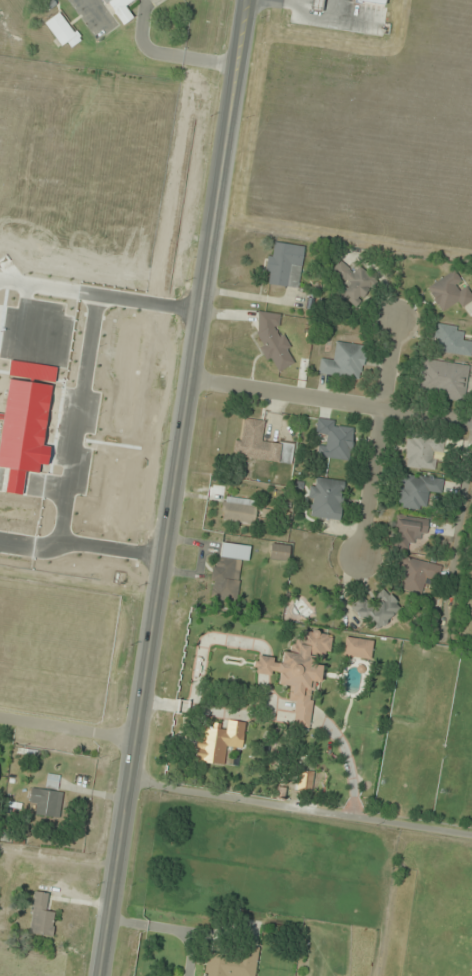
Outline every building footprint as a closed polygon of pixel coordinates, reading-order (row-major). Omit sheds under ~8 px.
[(56,4),(53,0),(50,0),(44,4),(48,10),(56,4)] [(105,4),(102,0),(132,0),(124,6),(132,17),(122,24),(113,12),(114,11),(108,3),(105,4)] [(323,12),(324,0),(313,0),(312,10),(323,12)] [(43,22),(58,11),(73,32),(75,30),(80,36),(78,37),(80,40),(70,47),(66,42),(60,46),(43,22)] [(299,289),(305,247),(271,242),(265,284),(299,289)] [(342,260),(330,276),(347,288),(340,297),(357,309),(375,283),(342,260)] [(471,302),(471,295),(465,284),(464,285),(455,270),(426,288),(441,313),(457,303),(461,309),(471,302)] [(280,313),(261,313),(259,363),(276,364),(275,367),(288,368),(290,334),(279,334),(280,313)] [(471,357),(471,351),(471,340),(464,339),(465,329),(438,325),(434,352),(471,357)] [(320,358),(317,375),(362,381),(366,346),(334,342),(332,359),(320,358)] [(465,402),(470,366),(427,360),(422,395),(465,402)] [(291,465),(293,445),(263,442),(265,421),(245,419),(243,439),(235,438),(232,458),(291,465)] [(336,421),(317,419),(315,436),(324,437),(321,458),(350,461),(354,428),(335,426),(336,421)] [(407,437),(405,469),(434,471),(436,454),(442,454),(443,440),(407,437)] [(398,507),(426,512),(429,493),(442,494),(444,481),(403,474),(398,507)] [(341,521),(345,482),(315,478),(315,487),(311,487),(308,517),(341,521)] [(269,510),(259,509),(260,502),(225,497),(222,521),(256,525),(257,517),(268,518),(269,510)] [(427,520),(395,520),(395,550),(412,550),(412,540),(427,540),(427,520)] [(290,546),(272,544),(270,559),(288,561),(290,546)] [(210,600),(238,603),(242,560),(214,557),(210,600)] [(438,582),(442,566),(403,557),(396,589),(422,595),(426,579),(438,582)] [(401,606),(384,591),(372,605),(362,597),(351,609),(379,632),(401,606)] [(307,729),(317,682),(320,682),(324,663),(326,663),(332,636),(305,630),(302,641),(295,639),(291,653),(283,651),(281,661),(258,656),(254,671),(279,677),(278,684),(291,687),(288,700),(297,702),(292,725),(307,729)] [(343,656),(371,659),(373,641),(346,637),(343,656)] [(245,723),(227,722),(227,729),(204,729),(203,740),(197,740),(197,763),(226,764),(226,748),(244,749),(245,723)] [(75,756),(77,746),(54,742),(52,751),(75,756)] [(64,791),(58,790),(60,776),(47,774),(44,790),(31,788),(29,804),(38,805),(37,815),(60,819),(64,791)] [(30,934),(52,936),(55,912),(46,911),(49,894),(35,892),(30,934)] [(259,947),(240,945),(239,954),(207,951),(204,975),(256,975),(259,947)]
